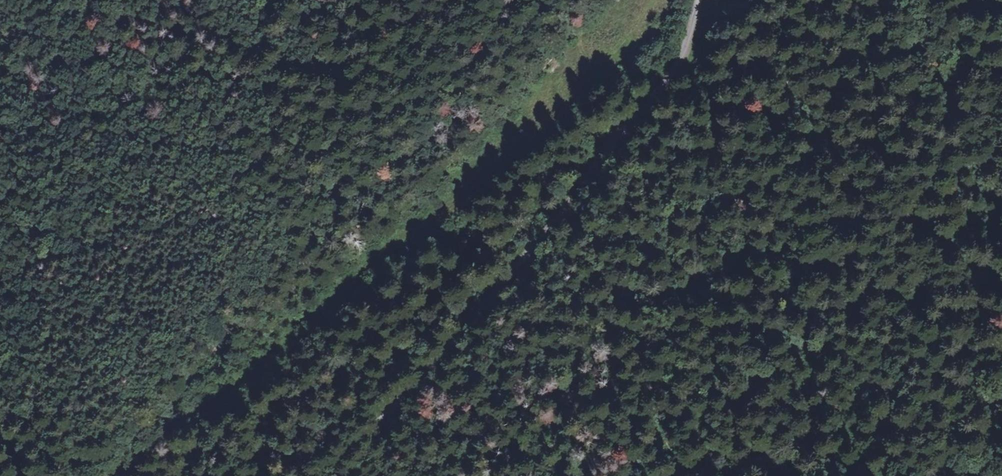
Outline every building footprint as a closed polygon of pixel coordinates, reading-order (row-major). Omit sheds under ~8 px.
[(669,0),(665,0),(659,8),(671,18),(679,8),(669,0)]
